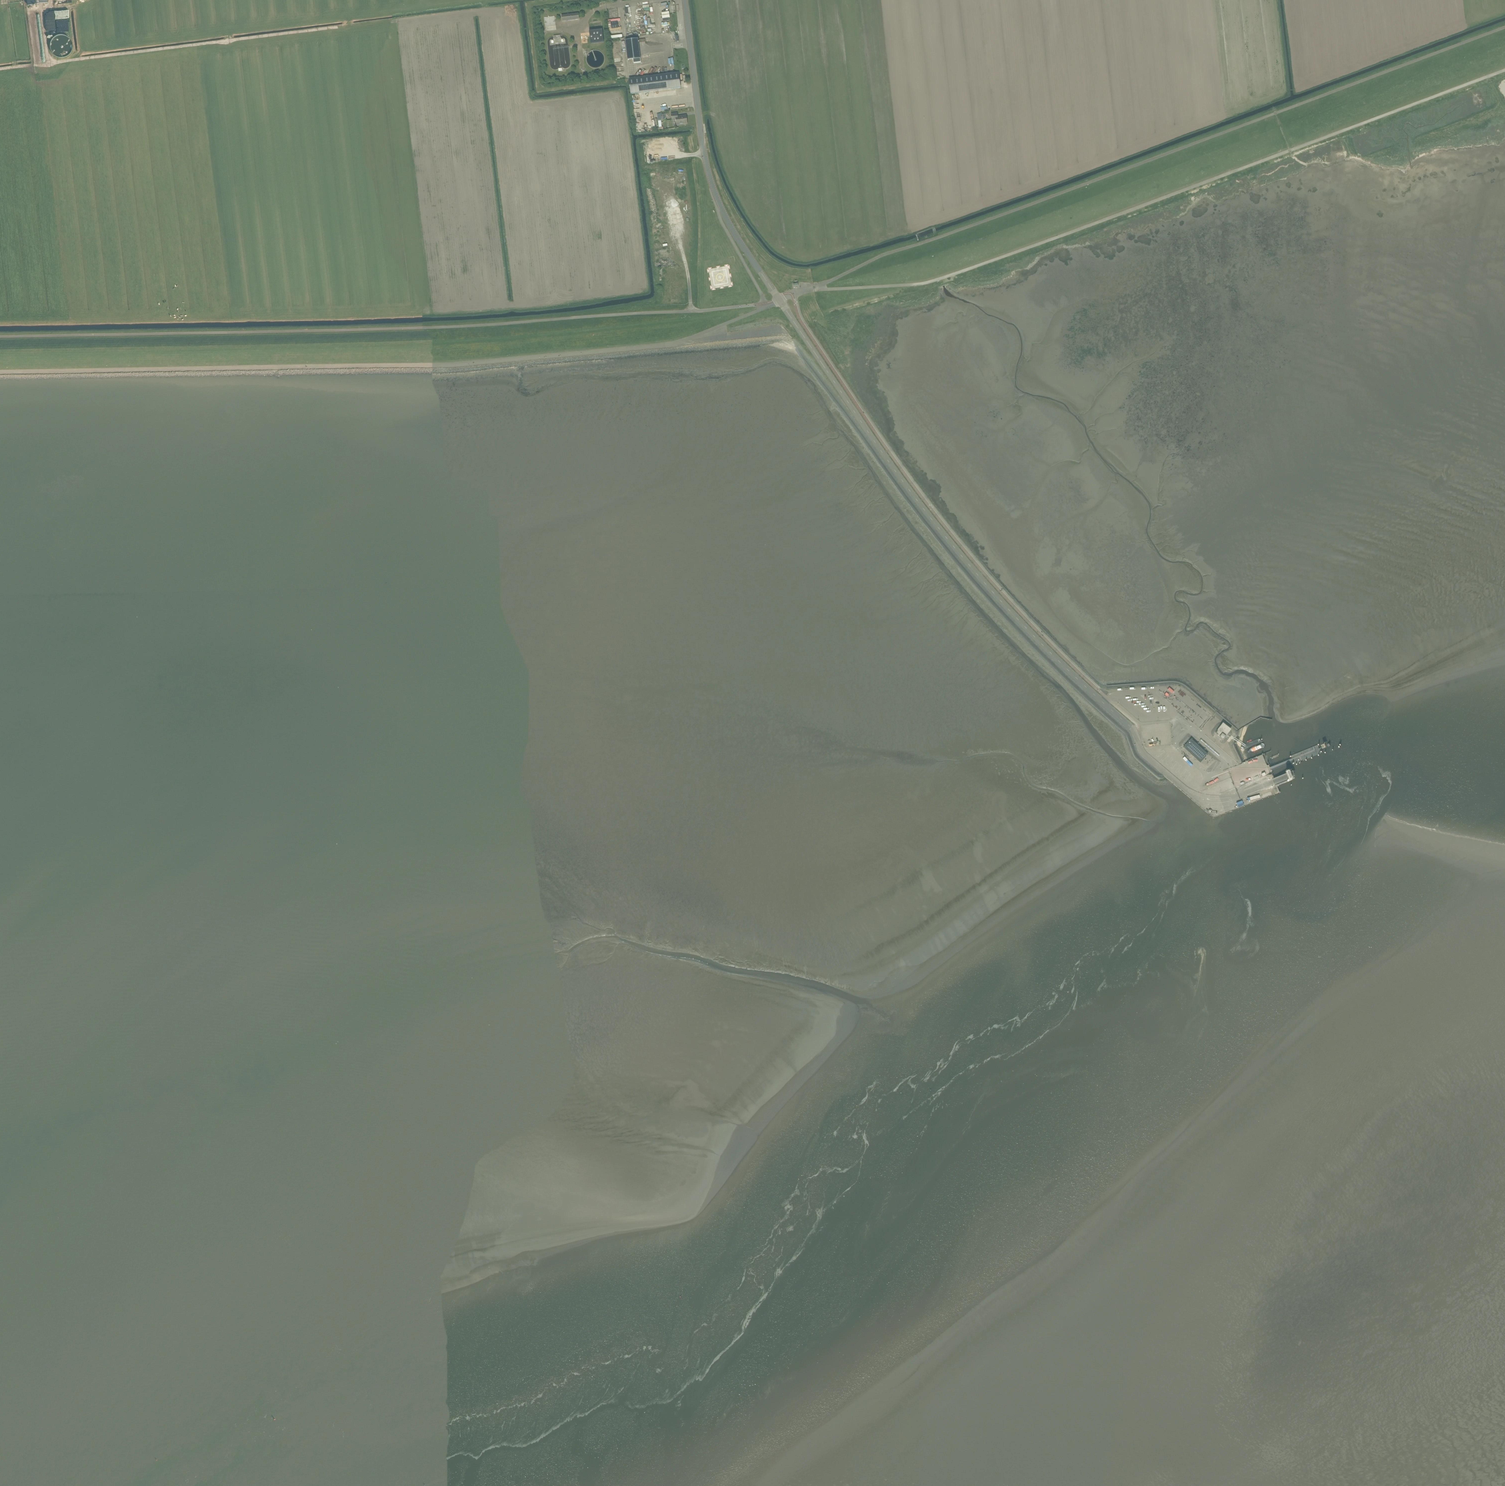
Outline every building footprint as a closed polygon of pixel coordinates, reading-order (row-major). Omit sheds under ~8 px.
[(578,13),(561,15),(562,21),(579,19),(578,13)] [(556,15),(545,17),(547,31),(558,29),(556,15)] [(610,19),(612,30),(621,28),(620,23),(619,23),(619,18),(610,19)] [(602,30),(589,31),(591,44),(604,42),(602,30)] [(73,50),(73,47),(73,43),(71,40),(68,37),(65,36),(61,35),(57,36),(54,38),(52,41),(50,45),(50,49),(52,52),(54,55),(58,57),(61,58),(65,58),(69,56),(71,53),(73,50)] [(549,43),(550,46),(558,46),(560,65),(560,67),(560,68),(559,70),(559,73),(566,73),(566,70),(565,70),(563,69),(562,68),(561,67),(561,64),(559,46),(566,45),(566,41),(565,40),(564,40),(562,39),(561,39),(560,38),(559,36),(554,37),(553,38),(552,41),(551,41),(550,42),(549,43)] [(641,63),(638,39),(625,41),(628,60),(633,60),(634,63),(641,63)] [(679,73),(629,79),(631,94),(680,88),(679,73)] [(677,113),(671,114),(672,121),(676,120),(677,125),(687,123),(686,116),(678,117),(677,113)] [(1230,730),(1222,724),(1215,733),(1223,739),(1230,730)] [(1205,757),(1204,750),(1197,744),(1194,744),(1189,740),(1186,745),(1190,748),(1190,752),(1197,758),(1205,757)]
